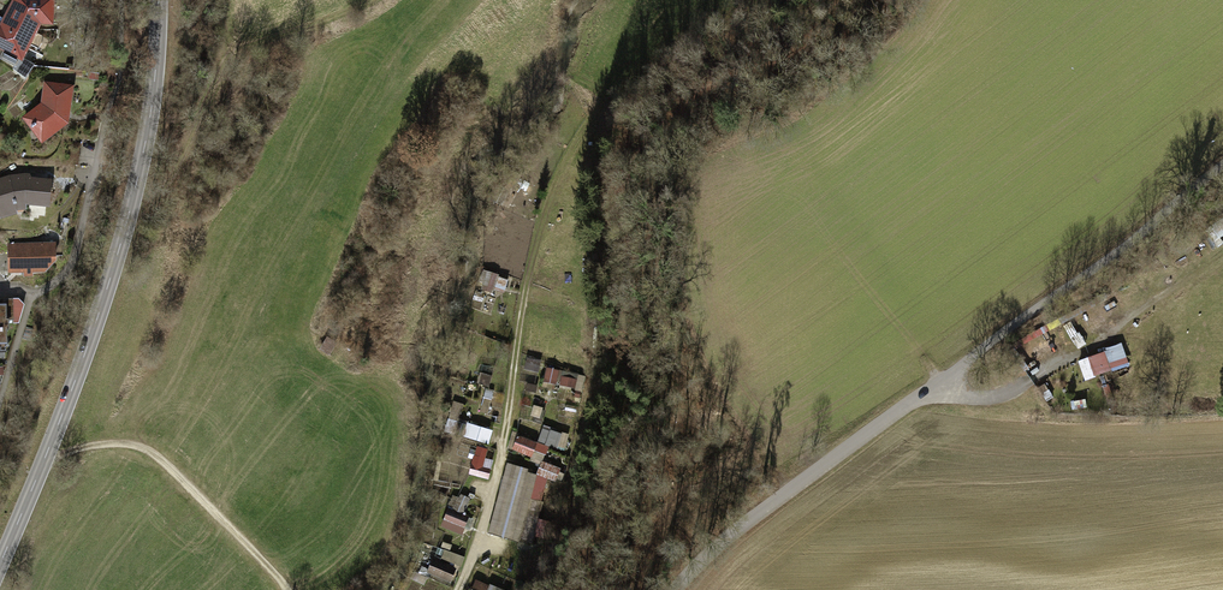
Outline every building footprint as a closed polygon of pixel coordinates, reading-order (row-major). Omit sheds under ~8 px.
[(29,64),(44,28),(59,31),(59,3),(35,0),(17,0),(4,26),(0,25),(0,50),(29,64)] [(44,109),(28,120),(49,146),(76,130),(80,89),(47,85),(44,109)] [(0,185),(0,206),(5,218),(32,209),(58,211),(61,183),(36,177),(0,185)] [(55,243),(7,246),(9,270),(57,267),(55,243)] [(479,287),(506,294),(510,276),(483,270),(479,287)] [(5,307),(6,323),(20,321),(26,303),(21,297),(5,297),(5,307)] [(1124,344),(1078,357),(1084,378),(1130,365),(1124,344)] [(547,367),(544,383),(584,389),(586,373),(547,367)] [(466,437),(491,442),(493,428),(469,423),(466,437)] [(513,449),(533,456),(536,449),(548,454),(551,445),(565,450),(570,434),(544,425),(538,441),(518,434),(513,449)] [(490,478),(494,459),(487,457),(489,448),(476,445),(470,475),(490,478)] [(547,474),(559,472),(559,465),(547,466),(547,474)] [(520,539),(535,475),(505,468),(491,532),(520,539)] [(454,493),(450,507),(466,512),(471,498),(454,493)] [(441,526),(464,534),(471,515),(447,507),(441,526)] [(453,570),(433,561),(427,573),(447,582),(453,570)]
